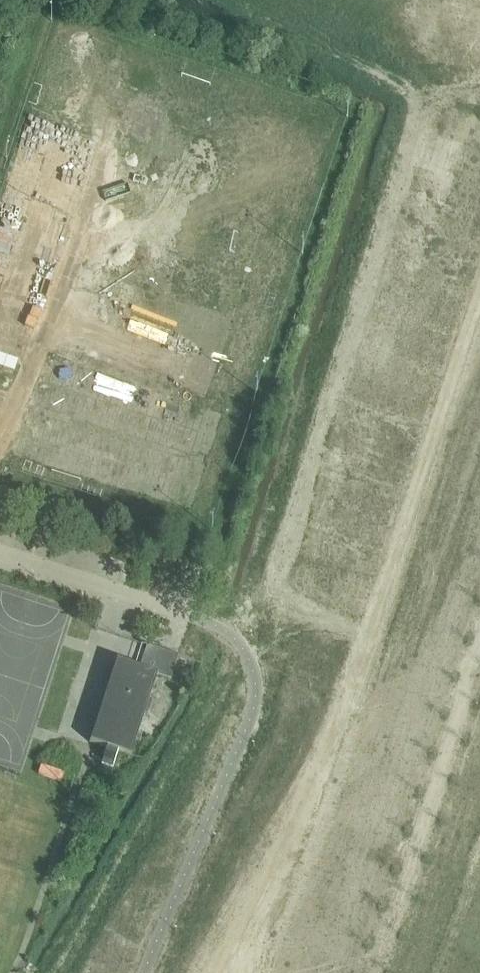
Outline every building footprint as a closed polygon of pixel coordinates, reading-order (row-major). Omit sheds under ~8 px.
[(132,757),(159,676),(172,680),(180,656),(142,644),(135,667),(118,662),(92,744),(108,749),(101,767),(112,770),(119,752),(132,757)]
